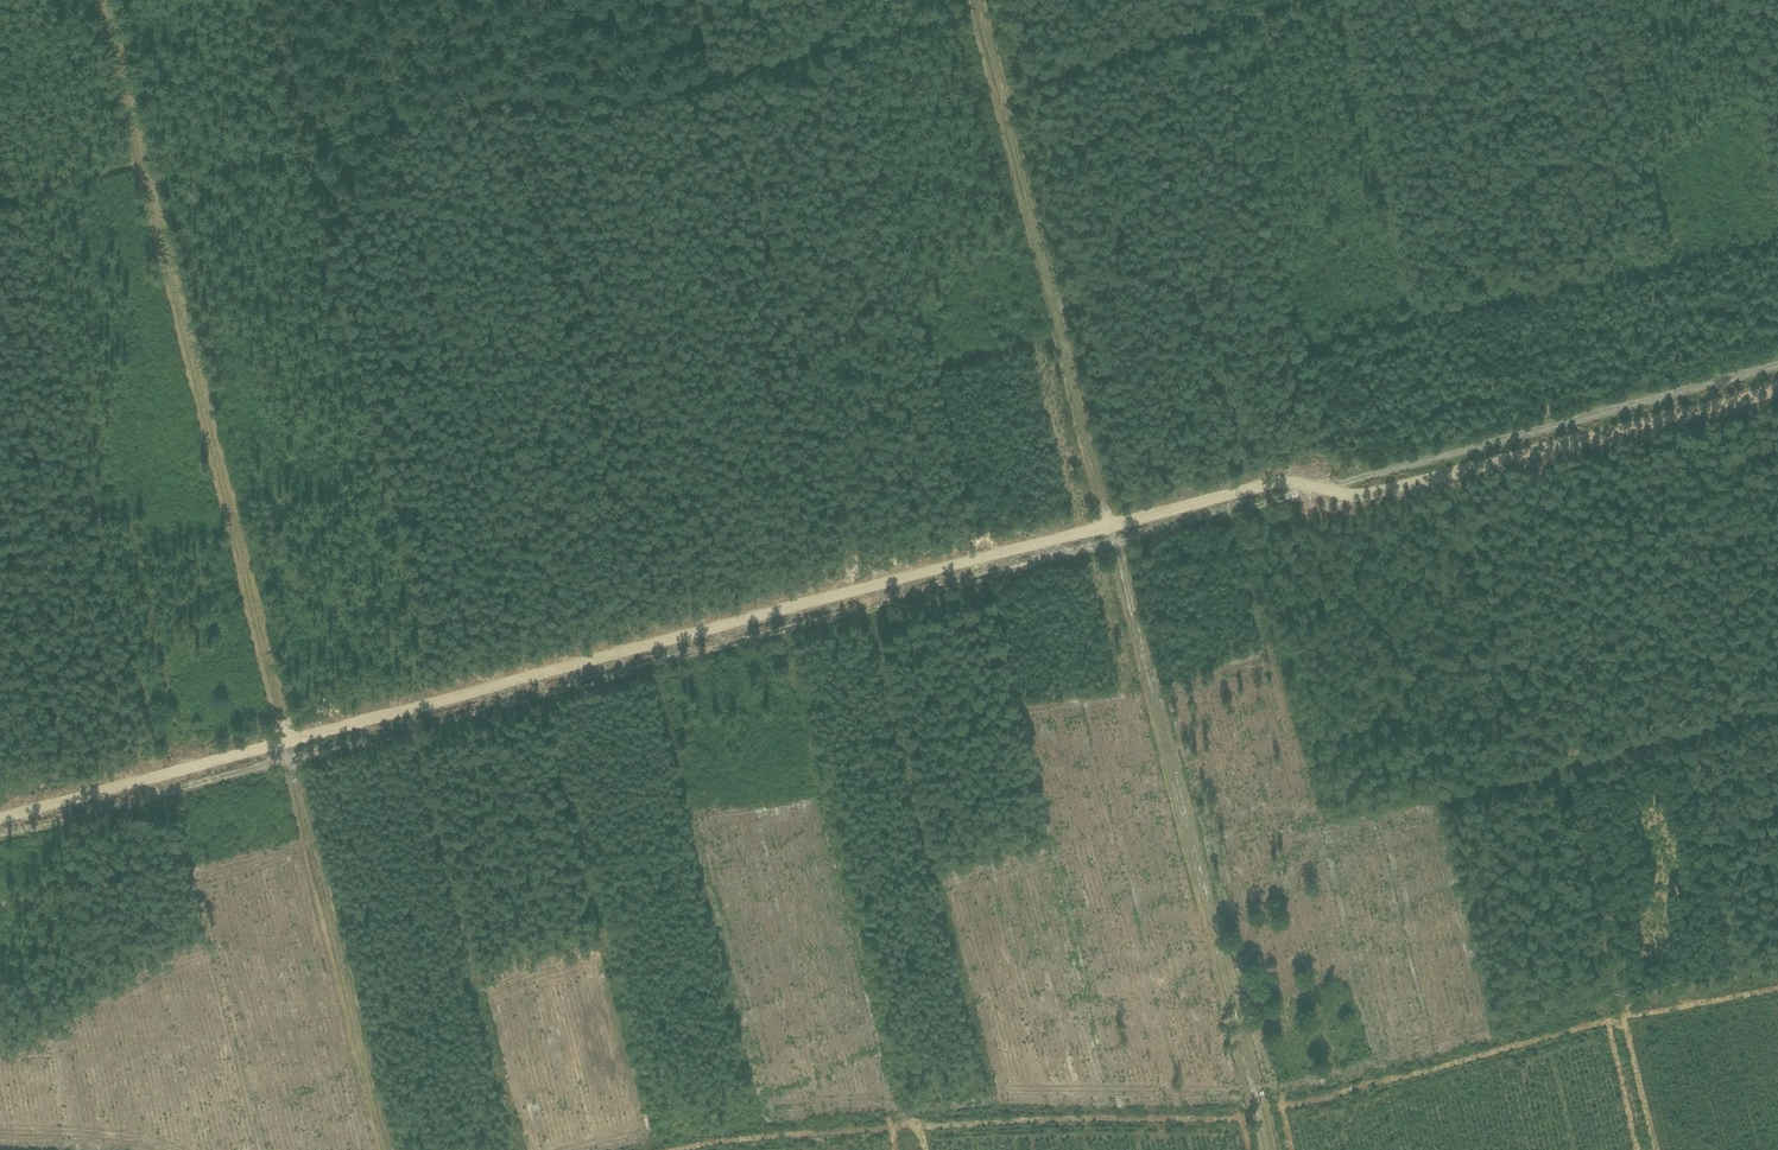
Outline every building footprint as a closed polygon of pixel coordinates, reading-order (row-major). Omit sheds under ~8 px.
[(1205,501),(1185,504),(1186,511),(1206,509),(1205,501)] [(642,647),(628,650),(630,658),(644,655),(642,647)]
